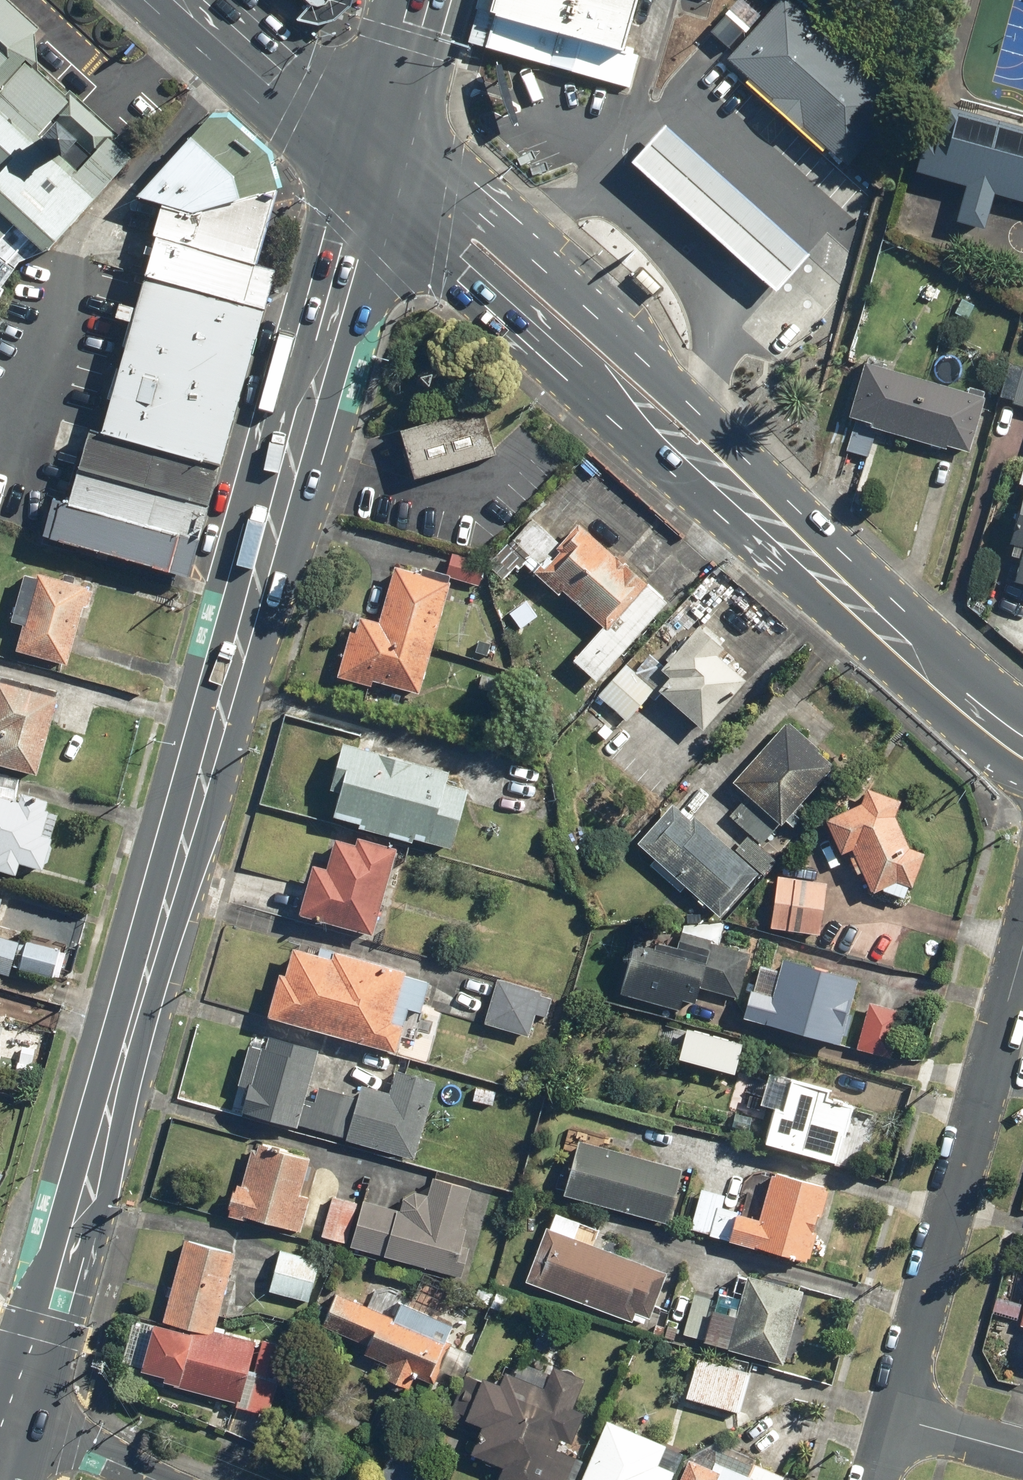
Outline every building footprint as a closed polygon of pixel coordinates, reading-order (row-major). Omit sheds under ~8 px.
[(4,287),(19,261),(46,253),(134,157),(113,138),(118,133),(70,90),(66,95),(33,65),(36,60),(33,36),(39,29),(7,0),(0,0),(0,297),(4,287)] [(494,15),(624,52),(637,0),(499,0),(494,15)] [(789,0),(779,0),(727,58),(846,166),(903,103),(789,0)] [(624,52),(494,15),(485,48),(627,86),(636,55),(624,52)] [(959,112),(952,141),(932,136),(920,179),(965,190),(957,222),(982,228),(990,197),(1022,205),(1022,129),(959,112)] [(153,235),(157,236),(253,263),(274,188),(211,118),(139,195),(163,202),(153,235)] [(809,257),(666,127),(632,163),(776,293),(809,257)] [(242,303),(253,263),(157,236),(146,277),(242,303)] [(199,459),(242,303),(146,277),(104,432),(199,459)] [(970,452),(987,398),(867,361),(849,417),(855,419),(845,450),(869,457),(878,429),(947,450),(948,446),(970,452)] [(1012,404),(1022,407),(1022,367),(1012,404)] [(400,431),(414,479),(496,455),(495,449),(482,407),(400,431)] [(189,498),(199,459),(104,432),(91,427),(80,467),(189,498)] [(179,534),(189,498),(80,467),(71,504),(179,534)] [(169,569),(179,534),(71,504),(52,498),(42,535),(169,569)] [(1011,543),(1022,546),(1022,498),(1011,543)] [(668,603),(579,523),(534,572),(556,592),(560,587),(603,626),(573,659),(597,681),(668,603)] [(482,561),(451,552),(444,575),(475,584),(482,561)] [(1015,582),(1022,584),(1022,552),(1015,582)] [(451,581),(395,564),(378,621),(359,615),(354,632),(349,630),(336,675),(370,685),(372,679),(418,693),(451,581)] [(88,585),(38,572),(37,576),(24,572),(11,620),(23,623),(16,650),(67,663),(88,585)] [(537,616),(527,599),(509,610),(519,627),(537,616)] [(664,671),(671,677),(659,691),(704,730),(748,681),(719,655),(726,647),(703,627),(664,671)] [(654,689),(625,663),(597,693),(626,720),(654,689)] [(0,675),(0,763),(36,772),(57,689),(0,675)] [(835,765),(787,722),(733,781),(780,824),(784,820),(792,827),(800,818),(793,811),(835,765)] [(330,788),(339,791),(333,815),(360,823),(358,828),(412,843),(413,838),(452,848),(468,788),(445,782),(449,769),(342,741),(330,788)] [(0,771),(0,792),(15,795),(19,775),(0,771)] [(867,787),(863,804),(826,820),(841,852),(852,847),(872,893),(881,889),(903,897),(908,884),(912,886),(924,851),(910,846),(894,816),(900,801),(867,787)] [(0,795),(0,871),(16,876),(19,864),(41,870),(57,813),(44,809),(47,799),(21,792),(19,800),(0,795)] [(777,827),(745,798),(730,815),(762,844),(777,827)] [(758,874),(695,816),(690,821),(672,804),(637,842),(718,916),(758,874)] [(775,862),(747,836),(734,850),(763,876),(775,862)] [(354,845),(334,839),(326,869),(312,865),(298,914),(372,934),(396,849),(356,838),(354,845)] [(826,884),(776,877),(769,928),(819,934),(826,884)] [(676,946),(636,935),(619,993),(678,1010),(681,1000),(696,1004),(700,988),(736,998),(749,953),(679,933),(676,946)] [(9,975),(19,942),(0,936),(0,973),(9,975)] [(59,951),(26,942),(18,969),(51,978),(59,951)] [(332,952),(331,958),(293,948),(285,976),(279,974),(267,1018),(395,1052),(406,1009),(420,1012),(428,983),(402,976),(403,971),(332,952)] [(856,977),(783,957),(772,996),(750,990),(742,1018),(837,1044),(856,977)] [(551,994),(495,979),(482,1024),(528,1037),(534,1015),(544,1018),(551,994)] [(902,1012),(867,1002),(855,1049),(890,1058),(902,1012)] [(687,1031),(679,1059),(734,1074),(742,1046),(687,1031)] [(317,1049),(267,1036),(263,1050),(247,1045),(237,1085),(246,1087),(240,1113),(296,1128),(317,1049)] [(388,1093),(359,1085),(355,1098),(345,1138),(344,1140),(412,1159),(433,1081),(395,1071),(388,1093)] [(784,1109),(775,1106),(765,1142),(834,1161),(849,1105),(827,1099),(830,1089),(792,1079),(784,1109)] [(495,1088),(474,1083),(470,1102),(491,1107),(495,1088)] [(345,1138),(355,1098),(317,1088),(307,1128),(345,1138)] [(680,1170),(578,1141),(563,1194),(665,1223),(680,1170)] [(308,1157),(252,1142),(240,1185),(236,1184),(228,1215),(298,1234),(308,1197),(298,1194),(308,1157)] [(771,1171),(758,1218),(719,1207),(723,1195),(699,1188),(687,1229),(806,1263),(828,1187),(771,1171)] [(400,1198),(397,1211),(360,1202),(348,1248),(460,1276),(468,1247),(461,1246),(465,1229),(460,1228),(470,1188),(430,1178),(426,1194),(414,1191),(400,1198)] [(356,1203),(330,1197),(319,1237),(346,1243),(356,1203)] [(665,1273),(572,1238),(578,1222),(554,1213),(548,1228),(545,1227),(524,1281),(631,1322),(634,1313),(648,1318),(665,1273)] [(233,1252),(184,1238),(162,1321),(211,1334),(233,1252)] [(318,1261),(279,1250),(268,1290),(307,1301),(318,1261)] [(802,1290),(747,1274),(735,1316),(711,1310),(714,1301),(692,1295),(681,1335),(782,1363),(802,1290)] [(399,1301),(392,1317),(336,1292),(322,1325),(365,1344),(362,1353),(387,1364),(382,1376),(406,1387),(412,1375),(433,1385),(451,1344),(445,1341),(453,1325),(399,1301)] [(213,1331),(212,1337),(155,1322),(142,1370),(165,1376),(164,1379),(179,1383),(178,1387),(238,1403),(255,1342),(213,1331)] [(286,1345),(261,1339),(253,1373),(278,1379),(286,1345)] [(750,1373),(697,1357),(685,1396),(738,1412),(750,1373)] [(483,1426),(471,1453),(502,1465),(496,1479),(499,1479),(564,1479),(574,1456),(555,1448),(559,1439),(572,1408),(585,1378),(551,1364),(547,1375),(518,1363),(514,1374),(505,1371),(499,1384),(483,1378),(482,1381),(464,1373),(446,1417),(462,1424),(465,1418),(483,1426)] [(276,1380),(254,1375),(246,1409),(268,1414),(276,1380)] [(606,1419),(580,1479),(670,1479),(674,1471),(657,1464),(665,1444),(606,1419)] [(392,1444),(376,1479),(416,1479),(426,1459),(392,1444)] [(688,1459),(679,1479),(781,1479),(783,1476),(752,1462),(747,1475),(714,1461),(711,1469),(688,1459)]
